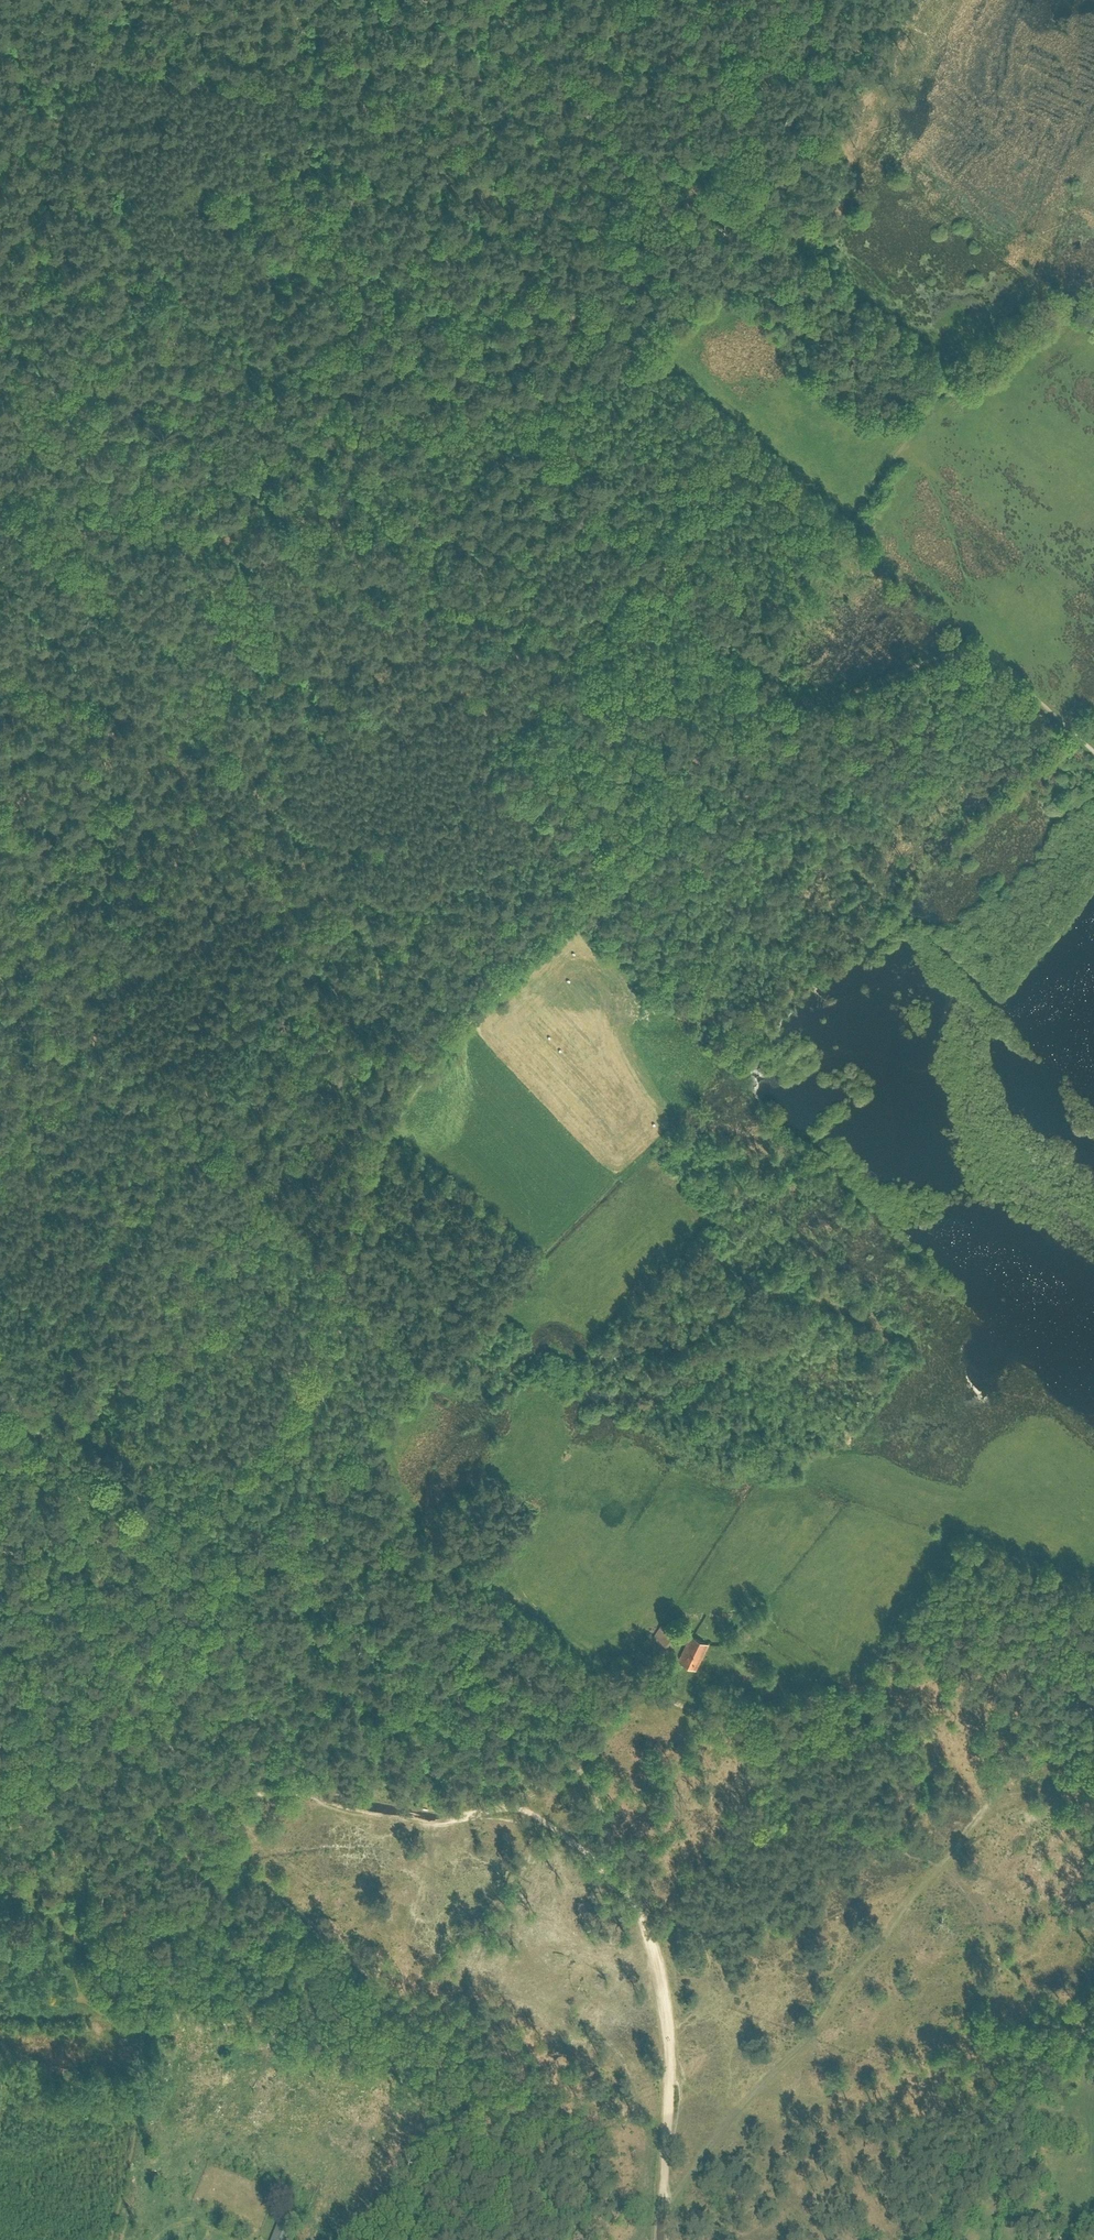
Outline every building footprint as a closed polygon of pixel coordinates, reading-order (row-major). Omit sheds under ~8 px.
[(675,1641),(668,1669),(679,1672),(686,1644),(675,1641)] [(272,2239),(286,2239),(294,2219),(281,2215),(272,2239)]
